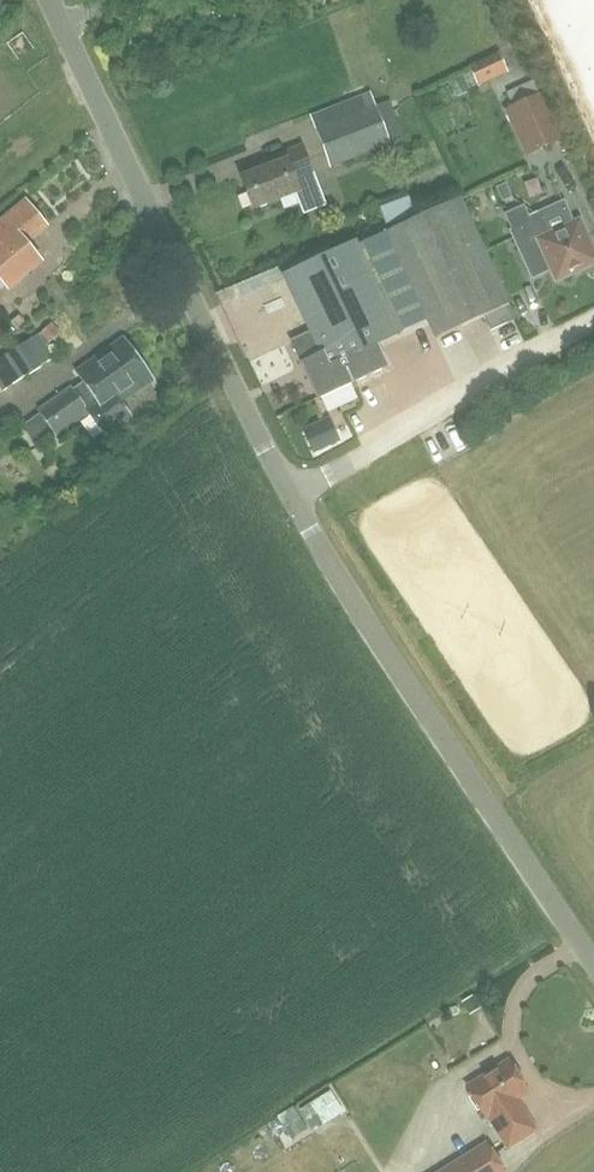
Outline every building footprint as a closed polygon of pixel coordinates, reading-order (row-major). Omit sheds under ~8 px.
[(593,142),(593,0),(528,0),(593,142)] [(478,87),(509,74),(500,53),(468,66),(478,87)] [(565,140),(545,96),(512,111),(532,155),(565,140)] [(391,145),(383,125),(377,108),(315,130),(330,167),(391,145)] [(571,167),(564,149),(546,156),(553,174),(571,167)] [(262,163),(264,167),(240,177),(253,213),(302,194),(296,180),(316,172),(308,150),(288,158),(286,154),(262,163)] [(376,237),(416,327),(425,322),(435,340),(485,317),(491,331),(516,319),(461,197),(376,237)] [(8,291),(44,262),(28,242),(48,225),(26,198),(0,220),(0,281),(8,291)] [(593,267),(593,247),(582,220),(549,234),(542,217),(511,230),(533,280),(552,271),(557,283),(593,267)] [(283,275),(311,333),(292,342),(319,400),(388,368),(378,346),(401,336),(400,334),(416,327),(376,237),(358,245),(355,241),(283,275)] [(10,338),(1,324),(0,325),(0,345),(10,338)] [(54,357),(39,333),(0,359),(0,389),(2,392),(54,357)] [(133,414),(125,403),(156,381),(124,336),(78,368),(101,401),(91,409),(75,385),(43,408),(60,432),(91,411),(106,433),(133,414)] [(340,431),(314,443),(320,456),(346,443),(340,431)] [(463,1093),(483,1124),(486,1122),(505,1152),(532,1135),(512,1105),(524,1097),(504,1066),(463,1093)] [(306,1108),(321,1133),(353,1114),(338,1089),(306,1108)] [(274,1127),(292,1153),(320,1133),(302,1107),(274,1127)] [(483,1149),(448,1171),(498,1171),(483,1149)]
